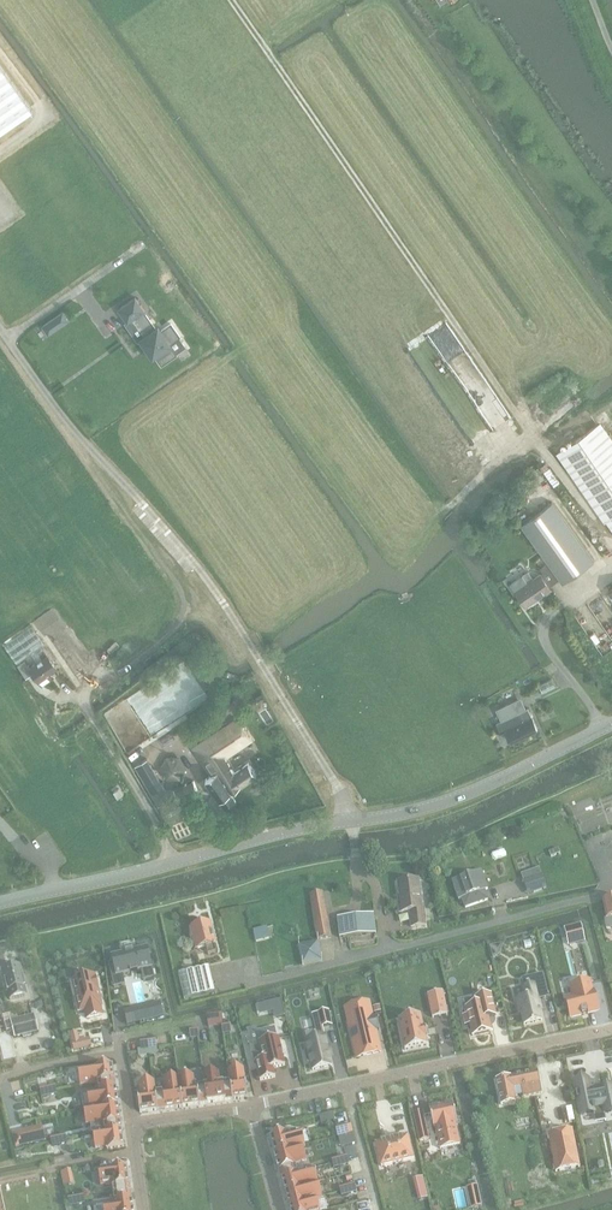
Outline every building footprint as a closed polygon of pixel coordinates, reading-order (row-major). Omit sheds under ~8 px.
[(33,111),(0,63),(0,135),(33,111)] [(144,310),(135,297),(118,309),(127,322),(132,319),(144,336),(141,338),(153,356),(155,354),(162,364),(176,354),(175,353),(185,346),(178,337),(179,336),(171,324),(161,331),(158,327),(155,329),(143,311),(144,310)] [(63,312),(42,326),(48,335),(69,321),(63,312)] [(599,424),(557,452),(577,481),(578,481),(611,530),(611,443),(599,424)] [(520,525),(547,563),(559,580),(562,584),(593,561),(552,502),(520,525)] [(549,587),(559,580),(547,563),(539,569),(542,572),(533,579),(528,571),(509,585),(525,607),(550,590),(549,587)] [(42,647),(41,645),(44,643),(32,625),(4,644),(17,662),(32,652),(33,654),(38,661),(29,668),(25,661),(17,666),(25,678),(33,673),(38,680),(41,685),(53,677),(50,672),(56,667),(48,655),(42,647)] [(500,720),(496,722),(500,732),(505,730),(510,741),(537,728),(527,707),(525,708),(521,698),(496,709),(500,720)] [(192,746),(211,775),(205,779),(225,807),(230,809),(234,806),(235,801),(230,792),(230,791),(256,773),(248,762),(234,772),(225,757),(252,740),(237,718),(192,746)] [(180,756),(166,756),(160,767),(167,779),(180,779),(186,767),(180,756)] [(171,799),(147,758),(134,766),(158,806),(171,799)] [(178,798),(197,790),(194,781),(174,789),(178,798)] [(119,789),(114,792),(118,798),(123,795),(119,789)] [(558,849),(549,853),(551,858),(560,855),(558,849)] [(481,871),(452,881),(458,900),(461,899),(462,902),(463,902),(465,908),(487,901),(485,894),(484,891),(488,889),(481,871)] [(529,879),(534,893),(546,888),(541,874),(529,879)] [(411,928),(426,926),(424,909),(422,910),(418,880),(398,883),(400,902),(398,902),(400,913),(410,912),(411,928)] [(310,894),(311,904),(314,922),(318,940),(331,937),(323,892),(310,894)] [(610,898),(605,899),(604,901),(603,902),(607,919),(604,920),(606,929),(611,928),(611,900),(610,898)] [(340,938),(362,935),(376,934),(374,914),(337,918),(340,938)] [(207,955),(216,953),(214,944),(215,944),(210,923),(192,928),(192,930),(192,931),(193,936),(195,937),(198,948),(205,947),(207,955)] [(581,925),(564,929),(566,937),(575,935),(577,943),(585,941),(581,925)] [(267,927),(253,930),(256,942),(269,939),(267,927)] [(126,954),(111,957),(116,979),(131,975),(131,976),(138,974),(138,973),(152,970),(147,949),(133,952),(126,953),(126,954)] [(4,970),(2,971),(7,993),(8,993),(10,1000),(27,996),(25,988),(26,988),(21,966),(10,969),(8,968),(5,969),(4,970)] [(178,973),(184,999),(215,992),(208,966),(178,973)] [(525,998),(516,1000),(519,1013),(521,1013),(524,1025),(542,1021),(538,1004),(540,1003),(539,999),(548,997),(543,974),(531,977),(532,977),(534,985),(524,987),(522,988),(525,998)] [(100,1007),(101,1007),(98,993),(99,993),(95,978),(94,977),(73,982),(75,994),(76,997),(76,998),(80,1012),(85,1011),(87,1019),(102,1016),(100,1007)] [(573,996),(566,998),(571,1018),(598,1011),(594,991),(593,991),(590,981),(570,986),(573,996)] [(427,994),(432,1018),(448,1015),(443,991),(427,994)] [(488,1017),(496,1016),(491,994),(476,998),(478,1005),(466,1008),(467,1015),(463,1016),(465,1026),(470,1025),(472,1036),(491,1032),(488,1017)] [(280,1000),(264,1004),(266,1011),(275,1009),(277,1018),(284,1016),(280,1000)] [(160,1003),(135,1009),(138,1023),(164,1017),(160,1003)] [(357,1058),(381,1052),(376,1031),(379,1030),(378,1029),(377,1030),(374,1016),(375,1016),(375,1015),(372,1016),(370,1005),(369,1005),(368,1003),(357,1006),(358,1010),(347,1012),(349,1019),(348,1020),(357,1058)] [(323,1027),(332,1025),(329,1011),(318,1014),(321,1026),(321,1028),(323,1027)] [(221,1020),(220,1013),(207,1014),(208,1022),(221,1020)] [(11,1021),(15,1038),(38,1032),(34,1015),(11,1021)] [(423,1028),(421,1015),(398,1020),(405,1050),(427,1046),(425,1038),(428,1038),(426,1027),(423,1028)] [(229,1025),(222,1026),(223,1034),(230,1033),(229,1025)] [(323,1027),(321,1028),(321,1026),(315,1028),(317,1038),(306,1041),(308,1051),(305,1051),(307,1062),(310,1061),(312,1070),(316,1070),(323,1068),(332,1066),(329,1055),(328,1048),(325,1037),(323,1027)] [(260,1041),(249,1044),(254,1062),(255,1062),(260,1081),(275,1077),(273,1068),(285,1066),(283,1056),(284,1056),(282,1049),(281,1049),(278,1037),(277,1037),(275,1028),(258,1032),(260,1041)] [(197,1030),(190,1031),(191,1039),(198,1038),(197,1030)] [(78,1041),(76,1031),(69,1032),(71,1042),(78,1041)] [(0,1037),(0,1044),(1,1049),(14,1046),(11,1035),(0,1037)] [(148,1041),(149,1049),(156,1048),(155,1040),(148,1041)] [(52,1041),(44,1043),(46,1050),(54,1048),(52,1041)] [(149,1049),(148,1041),(141,1042),(142,1050),(149,1049)] [(78,1070),(80,1086),(97,1083),(114,1081),(112,1065),(78,1070)] [(228,1071),(230,1082),(232,1099),(248,1097),(243,1069),(228,1071)] [(203,1075),(205,1086),(207,1103),(232,1099),(230,1082),(220,1084),(218,1072),(203,1075)] [(522,1097),(540,1093),(536,1073),(495,1081),(500,1106),(515,1103),(513,1095),(521,1093),(522,1097)] [(182,1106),(207,1103),(205,1086),(195,1087),(194,1082),(193,1076),(179,1078),(182,1106)] [(182,1106),(179,1078),(164,1080),(165,1092),(156,1093),(158,1110),(182,1106)] [(574,1083),(580,1115),(582,1126),(611,1120),(611,1088),(609,1089),(609,1088),(604,1089),(604,1090),(600,1091),(600,1088),(592,1089),(592,1087),(590,1088),(588,1080),(574,1083)] [(118,1104),(114,1081),(97,1083),(99,1093),(82,1095),(84,1109),(118,1104)] [(158,1110),(156,1093),(154,1082),(139,1084),(140,1095),(137,1096),(140,1113),(158,1110)] [(49,1096),(56,1094),(54,1086),(47,1088),(49,1096)] [(40,1090),(42,1098),(49,1096),(47,1088),(40,1090)] [(460,1145),(456,1124),(457,1123),(453,1103),(429,1108),(431,1115),(434,1128),(435,1128),(440,1149),(460,1145)] [(86,1125),(103,1122),(104,1132),(122,1129),(118,1104),(84,1109),(86,1125)] [(424,1117),(424,1116),(423,1112),(413,1114),(419,1142),(429,1140),(424,1117)] [(350,1125),(343,1127),(336,1129),(338,1136),(342,1135),(345,1134),(352,1133),(350,1125)] [(20,1131),(24,1146),(45,1141),(41,1126),(20,1131)] [(95,1149),(107,1147),(107,1150),(124,1148),(122,1129),(104,1132),(93,1133),(95,1149)] [(274,1155),(302,1147),(305,1146),(301,1131),(287,1135),(286,1132),(270,1136),(274,1155)] [(572,1132),(549,1137),(556,1172),(579,1168),(572,1132)] [(345,1134),(342,1135),(345,1146),(355,1144),(352,1133),(345,1134)] [(60,1145),(67,1144),(65,1136),(58,1137),(60,1145)] [(414,1159),(408,1136),(375,1144),(381,1166),(414,1159)] [(58,1137),(51,1139),(53,1147),(60,1145),(58,1137)] [(274,1155),(281,1178),(297,1173),(295,1164),(302,1162),(306,1161),(302,1147),(274,1155)] [(339,1158),(341,1166),(348,1164),(346,1156),(339,1158)] [(339,1158),(332,1160),(334,1168),(341,1166),(339,1158)] [(127,1167),(99,1171),(101,1186),(112,1185),(114,1195),(131,1193),(127,1167)] [(285,1192),(318,1183),(314,1168),(297,1173),(281,1178),(285,1192)] [(417,1186),(424,1184),(422,1176),(417,1178),(415,1178),(417,1186)] [(322,1197),(318,1183),(285,1192),(288,1206),(322,1197)] [(347,1186),(349,1194),(356,1192),(353,1184),(347,1186)] [(347,1186),(340,1188),(342,1196),(349,1194),(347,1186)] [(115,1205),(104,1207),(104,1209),(133,1209),(131,1193),(114,1195),(115,1205)] [(78,1205),(85,1204),(83,1196),(76,1197),(78,1205)] [(322,1197),(288,1206),(290,1209),(319,1209),(317,1203),(322,1202),(325,1201),(324,1196),(322,1197)] [(76,1197),(69,1199),(71,1207),(78,1205),(76,1197)] [(479,1199),(470,1201),(472,1209),(481,1207),(479,1199)]
